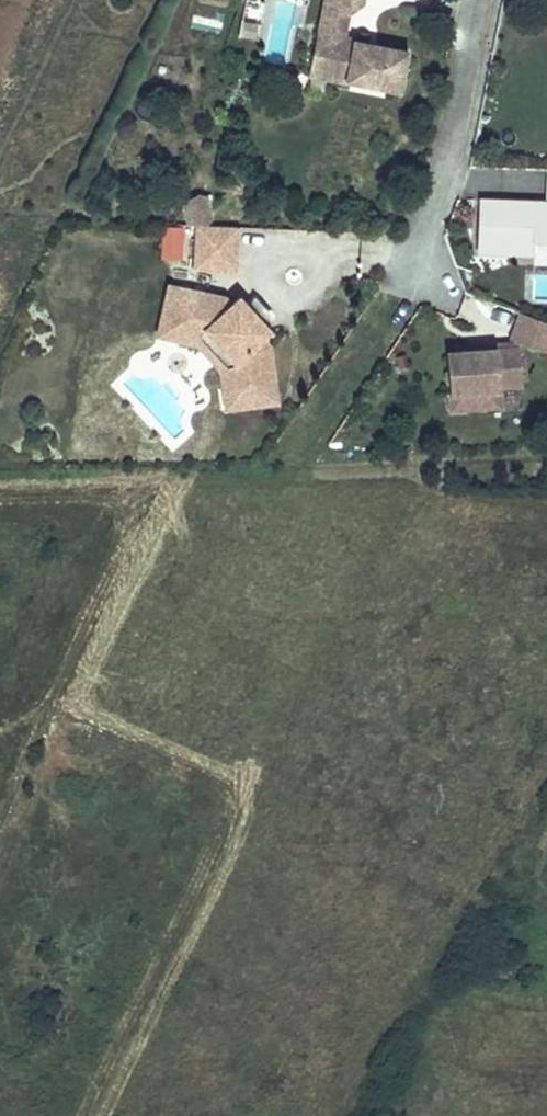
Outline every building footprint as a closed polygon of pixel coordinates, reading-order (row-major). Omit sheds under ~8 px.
[(362,0),(326,0),(324,7),(344,10),(349,11),(352,9),(361,3),(362,0)] [(347,39),(352,9),(349,11),(344,10),(324,7),(321,23),(341,27),(339,37),(347,39)] [(400,92),(408,51),(347,39),(339,37),(341,27),(321,23),(314,56),(331,59),(327,78),(400,92)] [(311,75),(327,78),(331,59),(314,56),(311,75)] [(206,219),(201,200),(185,204),(190,223),(206,219)] [(538,208),(538,202),(481,200),(479,249),(534,251),(534,258),(546,258),(546,208),(538,208)] [(236,271),(238,228),(197,226),(195,269),(236,271)] [(184,259),(185,243),(163,242),(163,258),(184,259)] [(270,332),(262,323),(247,307),(239,298),(232,305),(225,298),(169,285),(161,320),(179,324),(178,329),(200,334),(205,331),(234,363),(230,367),(233,388),(243,386),(246,407),(277,403),(269,346),(263,339),(270,332)] [(270,316),(255,300),(247,307),(262,323),(270,316)] [(522,314),(513,338),(519,340),(546,351),(546,323),(522,314)] [(234,363),(205,331),(200,334),(178,329),(179,324),(161,320),(157,339),(196,347),(218,371),(223,410),(246,407),(243,386),(233,388),(230,367),(234,363)] [(520,348),(519,340),(513,338),(512,341),(470,344),(471,352),(520,348)] [(523,385),(520,348),(471,352),(447,353),(450,394),(466,392),(467,410),(501,407),(500,387),(523,385)] [(467,410),(466,392),(450,394),(452,411),(467,410)]
